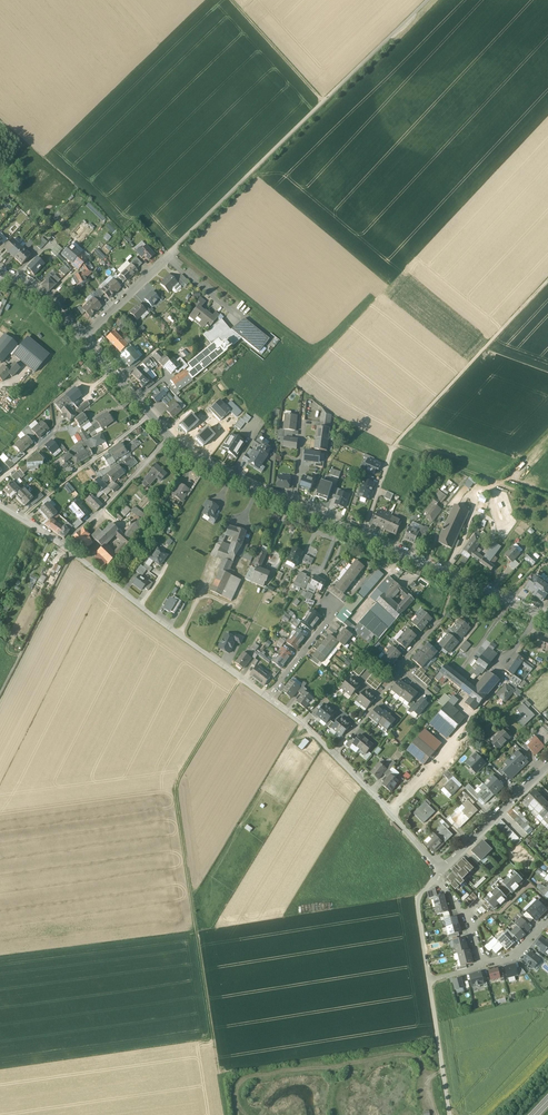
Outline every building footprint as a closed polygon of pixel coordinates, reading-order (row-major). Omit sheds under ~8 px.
[(13,240),(5,249),(9,253),(18,244),(13,240)] [(31,241),(23,249),(14,258),(22,265),(30,256),(26,252),(34,244),(31,241)] [(44,245),(40,241),(35,246),(40,250),(44,245)] [(18,244),(9,253),(14,258),(23,249),(18,244)] [(71,245),(61,255),(67,260),(76,250),(71,245)] [(154,255),(146,246),(141,251),(140,252),(144,257),(148,261),(154,255)] [(144,257),(140,252),(141,251),(139,248),(135,252),(142,259),(144,257)] [(76,250),(67,260),(72,264),(81,254),(76,250)] [(81,254),(72,264),(79,270),(82,267),(85,263),(87,260),(81,254)] [(136,258),(131,264),(137,269),(142,264),(136,258)] [(27,270),(34,276),(44,265),(38,259),(27,270)] [(82,267),(85,271),(78,274),(83,283),(87,282),(85,279),(92,273),(85,263),(82,267)] [(130,264),(120,274),(121,275),(126,280),(127,281),(137,272),(130,264)] [(65,276),(69,270),(63,265),(59,270),(65,276)] [(50,273),(43,280),(45,282),(42,286),(49,292),(60,280),(55,276),(53,278),(50,275),(51,274),(50,273)] [(83,283),(78,274),(72,278),(77,287),(83,283)] [(189,283),(181,275),(178,278),(184,283),(184,284),(186,286),(189,283)] [(170,276),(165,282),(164,280),(160,284),(168,293),(172,289),(171,288),(176,283),(175,281),(170,276)] [(184,283),(178,278),(175,281),(176,283),(180,287),(184,284),(184,283)] [(120,288),(112,280),(107,285),(114,293),(115,293),(117,292),(117,291),(120,288)] [(114,293),(107,285),(101,291),(104,294),(109,299),(114,293)] [(100,289),(96,293),(100,298),(104,294),(101,291),(100,289)] [(196,291),(192,295),(196,300),(201,296),(196,291)] [(96,293),(95,292),(92,295),(97,301),(100,298),(96,293)] [(154,294),(152,292),(144,300),(151,307),(159,299),(154,294)] [(164,299),(157,292),(154,294),(159,299),(161,301),(164,299)] [(93,298),(88,304),(95,312),(96,312),(98,310),(98,309),(101,306),(93,298)] [(82,309),(85,312),(90,317),(95,312),(88,304),(82,309)] [(144,309),(139,304),(130,314),(137,321),(146,311),(143,309),(144,309)] [(82,309),(79,306),(77,309),(83,315),(85,312),(82,309)] [(212,316),(205,311),(205,312),(198,306),(189,317),(203,329),(206,325),(209,328),(210,327),(211,328),(220,322),(217,319),(219,316),(219,315),(215,312),(212,316)] [(269,339),(244,319),(230,330),(239,341),(241,338),(259,352),(269,339)] [(125,324),(121,320),(117,325),(120,329),(125,324)] [(230,330),(221,320),(220,322),(211,328),(203,335),(211,345),(218,339),(222,344),(226,340),(231,346),(231,347),(239,341),(230,330)] [(126,344),(114,331),(107,338),(120,352),(128,346),(126,344)] [(4,335),(0,340),(0,361),(1,362),(9,353),(15,345),(16,344),(4,335)] [(13,355),(35,373),(49,356),(28,338),(13,355)] [(211,345),(187,365),(188,366),(190,368),(186,372),(189,376),(192,379),(196,376),(227,350),(222,344),(218,339),(211,345)] [(231,346),(226,340),(222,344),(227,350),(231,346)] [(131,348),(120,357),(122,359),(121,360),(123,363),(125,362),(135,353),(131,348)] [(159,351),(152,356),(156,360),(162,354),(159,351)] [(125,362),(123,363),(126,366),(127,365),(129,367),(139,358),(135,353),(125,362)] [(164,357),(163,357),(164,356),(162,354),(156,360),(163,368),(169,362),(164,357)] [(24,364),(18,359),(15,363),(20,368),(24,364)] [(176,363),(173,359),(165,367),(171,374),(174,372),(175,372),(177,374),(178,373),(186,366),(180,360),(176,363)] [(152,364),(149,360),(141,366),(142,367),(144,366),(147,369),(149,372),(153,369),(150,366),(152,364)] [(8,371),(3,366),(0,370),(0,379),(2,382),(9,374),(12,377),(20,368),(15,363),(8,371)] [(186,367),(186,366),(178,373),(179,375),(185,370),(186,372),(190,368),(188,366),(186,367)] [(138,381),(145,374),(143,372),(139,368),(132,375),(138,381)] [(179,375),(170,381),(175,387),(189,376),(186,372),(185,370),(179,375)] [(139,385),(142,389),(145,387),(152,381),(147,374),(146,375),(145,374),(138,381),(140,384),(139,385)] [(189,376),(175,387),(178,391),(193,381),(192,379),(189,376)] [(154,384),(152,381),(145,387),(147,389),(154,384)] [(77,400),(81,396),(75,388),(65,396),(71,402),(75,406),(79,403),(77,400)] [(163,392),(160,389),(157,392),(154,394),(154,395),(151,398),(154,400),(153,401),(157,404),(161,400),(167,395),(166,395),(163,392)] [(168,393),(166,395),(167,395),(161,400),(166,405),(173,399),(168,393)] [(61,411),(67,406),(71,402),(65,396),(55,405),(61,411)] [(78,409),(81,412),(90,405),(86,401),(78,409)] [(226,415),(230,411),(225,407),(220,401),(212,409),(215,412),(213,413),(220,421),(224,417),(223,416),(225,415),(226,415)] [(231,401),(225,407),(230,411),(236,417),(241,412),(231,401)] [(171,406),(166,411),(172,419),(182,410),(176,404),(175,403),(171,406)] [(67,406),(61,411),(70,421),(75,416),(78,414),(81,412),(78,409),(77,408),(74,410),(77,413),(74,415),(67,406)] [(331,415),(322,408),(319,427),(330,428),(330,427),(324,427),(325,423),(330,424),(331,416),(331,415)] [(82,413),(74,419),(81,428),(89,422),(82,413)] [(107,413),(102,417),(101,416),(96,420),(97,422),(101,427),(101,428),(106,425),(107,426),(113,422),(107,413)] [(191,415),(180,426),(186,433),(198,422),(191,415)] [(297,416),(286,415),(284,430),(294,431),(295,431),(297,416)] [(48,430),(41,422),(32,430),(32,431),(35,434),(39,438),(48,430)] [(32,430),(28,425),(24,429),(32,437),(35,434),(32,431),(32,430)] [(319,427),(318,427),(316,439),(328,440),(330,428),(319,427)] [(90,439),(83,428),(82,429),(80,430),(82,433),(86,441),(90,439)] [(32,437),(24,429),(22,432),(25,436),(26,436),(29,440),(32,437)] [(196,440),(203,447),(214,436),(207,429),(196,440)] [(294,431),(284,430),(283,438),(285,438),(286,438),(286,434),(293,435),(294,431)] [(103,437),(101,434),(91,439),(95,447),(105,442),(103,437)] [(237,438),(231,434),(229,437),(224,445),(223,448),(231,453),(229,454),(235,458),(237,456),(244,446),(243,445),(245,443),(237,438)] [(25,436),(16,445),(22,452),(32,443),(29,440),(26,436),(25,436)] [(286,438),(285,438),(284,443),(283,447),(297,449),(298,440),(292,439),(286,438)] [(261,441),(257,439),(252,446),(256,449),(261,441)] [(328,440),(316,439),(315,450),(320,450),(327,451),(328,440)] [(52,441),(45,447),(52,454),(58,448),(55,445),(52,441)] [(272,449),(261,441),(256,449),(255,452),(266,459),(272,449)] [(64,447),(59,442),(55,445),(58,448),(60,450),(64,447)] [(132,442),(124,448),(127,450),(129,454),(130,454),(137,448),(137,447),(132,442)] [(89,457),(85,450),(83,447),(81,444),(74,448),(78,455),(79,455),(80,456),(73,459),(76,465),(89,457)] [(114,461),(118,458),(120,461),(116,464),(117,465),(123,461),(128,458),(124,453),(122,450),(120,451),(117,446),(108,452),(114,461)] [(266,459),(255,452),(254,452),(252,451),(249,456),(248,455),(246,455),(251,458),(248,462),(259,469),(266,459)] [(69,452),(62,458),(65,462),(72,456),(69,452)] [(114,461),(108,452),(103,456),(111,470),(117,466),(117,465),(116,464),(114,461)] [(319,461),(320,454),(306,452),(305,461),(314,462),(319,463),(319,461)] [(37,453),(32,458),(31,457),(28,459),(29,460),(27,462),(26,462),(25,463),(25,464),(19,469),(23,473),(26,471),(35,470),(35,469),(38,469),(38,465),(42,465),(42,463),(43,460),(37,453)] [(131,455),(114,469),(120,477),(124,474),(121,470),(123,468),(124,467),(126,469),(128,468),(130,470),(137,463),(131,455)] [(15,464),(9,458),(4,463),(10,469),(15,464)] [(373,462),(368,459),(368,460),(366,464),(365,464),(362,469),(374,474),(376,469),(378,470),(381,465),(373,462)] [(167,475),(156,465),(149,472),(150,473),(143,480),(148,484),(149,486),(158,477),(161,480),(167,475)] [(113,483),(120,477),(114,469),(110,472),(107,475),(110,479),(113,483)] [(17,472),(11,477),(16,482),(21,477),(18,473),(17,472)] [(107,475),(103,478),(101,480),(100,481),(103,484),(110,479),(107,475)] [(290,478),(279,476),(277,487),(289,489),(289,488),(290,478)] [(314,480),(304,477),(300,489),(306,492),(306,490),(311,492),(314,480)] [(469,489),(475,482),(470,477),(463,485),(469,489)] [(99,478),(90,485),(93,488),(93,487),(99,493),(101,491),(105,487),(103,484),(100,481),(101,480),(99,478)] [(316,497),(327,501),(333,484),(322,480),(316,497)] [(362,488),(372,491),(374,484),(372,483),(366,481),(365,485),(363,484),(362,488)] [(12,482),(3,491),(12,499),(15,497),(21,491),(12,482)] [(69,494),(74,491),(69,483),(63,486),(69,494)] [(116,485),(115,484),(110,489),(114,492),(119,487),(117,485),(116,485)] [(188,490),(180,484),(172,495),(179,500),(182,496),(184,497),(185,495),(188,490)] [(111,491),(106,486),(105,487),(101,491),(103,493),(106,496),(111,491)] [(340,492),(342,492),(342,490),(336,488),(332,498),(337,499),(340,492)] [(373,492),(372,491),(362,488),(359,497),(369,500),(370,496),(372,496),(373,492)] [(21,491),(15,497),(25,507),(33,499),(23,489),(21,491)] [(98,494),(94,490),(90,494),(91,495),(96,500),(103,493),(101,491),(99,493),(98,494)] [(439,491),(435,497),(442,502),(446,496),(439,491)] [(342,492),(340,492),(337,499),(336,503),(340,505),(340,506),(345,508),(349,495),(342,492)] [(422,492),(411,507),(418,512),(424,503),(426,504),(427,502),(426,501),(428,498),(429,497),(422,492)] [(39,493),(29,503),(33,506),(43,496),(39,493)] [(96,500),(91,495),(85,501),(96,512),(101,506),(96,500)] [(48,497),(42,502),(45,506),(47,504),(51,501),(48,497)] [(80,505),(77,501),(77,502),(70,508),(80,520),(87,513),(80,505)] [(170,510),(162,503),(154,513),(162,520),(170,510)] [(207,508),(203,514),(211,519),(214,514),(218,508),(210,503),(207,508)] [(47,504),(45,506),(40,510),(49,521),(51,519),(56,515),(47,504)] [(144,522),(148,517),(134,506),(130,511),(137,517),(144,522)] [(442,510),(436,506),(428,516),(427,518),(433,522),(442,510)] [(447,514),(450,515),(444,529),(443,529),(442,530),(443,531),(437,542),(452,549),(454,546),(457,540),(458,536),(469,512),(455,506),(453,509),(450,507),(447,514)] [(379,511),(373,524),(379,527),(385,514),(379,511)] [(270,522),(277,524),(281,515),(274,512),(270,522)] [(67,522),(57,514),(56,515),(51,519),(53,521),(56,517),(61,521),(66,524),(67,522)] [(218,517),(214,514),(211,519),(209,522),(214,524),(218,517)] [(385,514),(379,527),(385,530),(391,516),(385,514)] [(402,521),(391,516),(385,530),(396,535),(402,521)] [(137,518),(124,535),(130,541),(144,522),(137,517),(137,518)] [(53,521),(51,519),(49,521),(44,525),(58,535),(63,528),(53,521)] [(66,524),(63,528),(58,535),(64,539),(73,527),(67,522),(66,524)] [(164,525),(159,530),(162,532),(165,529),(166,530),(169,526),(164,522),(163,524),(164,525)] [(103,532),(102,533),(108,540),(114,534),(118,530),(111,523),(103,532)] [(235,528),(230,527),(228,531),(226,535),(231,537),(235,528)] [(83,528),(71,540),(83,553),(92,544),(88,537),(90,535),(83,528)] [(418,532),(410,528),(405,539),(414,543),(417,537),(419,532),(418,532)] [(99,529),(92,536),(95,540),(102,533),(103,532),(99,529)] [(224,529),(216,544),(221,546),(226,535),(228,531),(224,529)] [(247,533),(238,529),(233,543),(242,546),(244,542),(247,533)] [(124,535),(118,530),(114,534),(123,543),(126,546),(130,541),(124,535)] [(423,532),(419,530),(418,532),(419,532),(417,537),(421,540),(426,533),(423,532)] [(484,537),(477,532),(475,536),(481,541),(484,537)] [(102,546),(108,540),(102,533),(95,540),(102,546)] [(475,536),(469,543),(476,549),(481,543),(481,541),(475,536)] [(260,542),(252,538),(249,545),(256,547),(257,548),(260,542)] [(495,542),(483,558),(490,563),(495,556),(502,547),(495,542)] [(123,543),(111,556),(114,558),(126,546),(123,543)] [(233,543),(230,551),(224,549),(221,559),(224,560),(232,564),(236,557),(237,555),(242,546),(233,543)] [(476,549),(469,543),(464,551),(471,556),(474,552),(476,549)] [(221,546),(216,544),(211,555),(216,557),(221,546)] [(515,545),(513,547),(505,556),(512,562),(514,560),(520,554),(522,551),(522,550),(517,545),(515,545)] [(246,548),(242,546),(237,555),(242,558),(246,548)] [(111,556),(102,547),(97,553),(108,564),(114,558),(111,556)] [(252,555),(246,553),(243,558),(251,562),(254,556),(255,557),(258,548),(257,548),(256,547),(252,555)] [(167,555),(157,548),(149,559),(153,561),(159,566),(167,555)] [(303,552),(294,548),(286,564),(290,566),(292,563),(296,565),(303,552)] [(259,549),(253,564),(260,567),(260,568),(261,568),(262,567),(260,566),(267,553),(259,549)] [(537,561),(532,556),(534,554),(532,551),(525,559),(533,566),(537,561)] [(49,555),(45,552),(41,559),(45,562),(49,555)] [(483,558),(474,552),(471,556),(491,571),(494,566),(492,565),(490,563),(483,558)] [(232,564),(224,560),(219,570),(220,570),(228,574),(229,570),(232,564)] [(519,564),(514,560),(512,562),(509,565),(514,570),(516,568),(518,566),(519,565),(519,564)] [(365,567),(356,561),(352,566),(360,573),(365,567)] [(140,565),(136,571),(142,576),(146,570),(143,567),(140,565)] [(360,573),(352,566),(348,571),(356,578),(360,573)] [(251,567),(245,579),(252,582),(254,577),(253,577),(256,570),(256,569),(251,567)] [(259,569),(257,568),(256,569),(256,570),(253,577),(254,577),(266,582),(270,573),(259,569)] [(220,570),(210,591),(221,597),(231,576),(228,574),(220,570)] [(370,590),(371,591),(384,575),(379,570),(365,586),(370,590)] [(356,578),(348,571),(344,577),(352,583),(356,578)] [(310,578),(303,575),(304,574),(300,572),(295,582),(302,585),(300,588),(305,590),(305,589),(308,583),(310,578)] [(531,573),(527,579),(531,582),(533,579),(534,579),(536,577),(531,573)] [(31,574),(28,581),(35,583),(37,577),(31,574)] [(37,583),(40,585),(41,584),(42,585),(46,578),(42,575),(37,583)] [(147,582),(138,576),(132,584),(141,590),(143,588),(147,582)] [(231,576),(221,597),(231,601),(241,581),(231,576)] [(311,585),(310,585),(313,587),(315,588),(319,579),(315,576),(311,585)] [(352,583),(344,577),(339,582),(348,589),(352,583)] [(384,581),(390,587),(395,582),(389,577),(384,581)] [(319,579),(315,588),(317,589),(317,588),(321,590),(325,582),(319,579)] [(534,579),(533,579),(531,582),(526,589),(534,595),(542,585),(534,579)] [(149,580),(147,582),(143,588),(148,591),(152,583),(149,580)] [(384,581),(370,597),(376,603),(384,593),(390,587),(384,581)] [(348,589),(339,582),(335,588),(337,589),(340,591),(342,593),(344,594),(348,589)] [(390,587),(384,593),(392,600),(402,589),(395,582),(390,587)] [(542,585),(534,595),(543,602),(547,595),(547,590),(542,585)] [(365,586),(358,594),(363,599),(370,590),(365,586)] [(411,597),(404,591),(401,594),(406,598),(406,599),(407,600),(400,608),(404,612),(415,600),(414,600),(414,599),(412,596),(411,597)] [(314,595),(307,592),(304,598),(307,599),(311,601),(314,595)] [(392,600),(384,593),(376,603),(396,621),(404,612),(400,608),(392,600)] [(336,618),(344,625),(348,620),(357,609),(356,608),(364,599),(363,599),(358,594),(350,603),(349,602),(336,618)] [(182,602),(176,598),(174,601),(171,599),(169,601),(166,607),(164,609),(168,612),(169,611),(175,614),(178,609),(182,603),(182,602)] [(379,639),(396,621),(376,603),(375,603),(376,605),(355,627),(353,630),(369,644),(376,637),(379,639)] [(321,617),(312,610),(310,613),(312,615),(309,618),(316,624),(321,617)] [(425,613),(423,611),(418,617),(427,625),(432,619),(425,613)] [(282,619),(287,622),(291,617),(285,613),(282,619)] [(427,625),(418,617),(412,624),(415,626),(421,632),(427,625)] [(316,624),(309,618),(306,623),(304,621),(302,624),(311,631),(316,624)] [(344,625),(353,630),(355,627),(348,620),(344,625)] [(470,627),(461,620),(456,625),(466,633),(470,627)] [(335,622),(331,627),(336,631),(340,626),(335,622)] [(466,633),(456,625),(452,630),(462,638),(466,633)] [(307,636),(297,629),(295,632),(297,634),(294,637),(301,643),(307,636)] [(353,636),(344,629),(340,634),(348,641),(353,636)] [(411,632),(408,629),(404,633),(413,641),(417,637),(411,632)] [(413,641),(404,633),(401,638),(409,645),(413,641)] [(244,638),(236,634),(234,638),(236,639),(235,642),(241,644),(244,638)] [(348,641),(340,634),(336,640),(338,642),(344,647),(348,641)] [(336,640),(330,635),(326,640),(334,647),(338,642),(336,640)] [(451,638),(448,635),(444,640),(453,648),(457,643),(451,638)] [(230,639),(225,636),(222,643),(220,643),(219,645),(220,647),(219,648),(230,653),(232,649),(235,644),(234,644),(235,642),(236,639),(234,638),(231,637),(230,639)] [(276,642),(281,646),(285,641),(280,637),(276,642)] [(294,637),(291,641),(289,640),(287,643),(296,650),(301,643),(294,637)] [(547,638),(546,639),(541,637),(538,647),(547,651),(547,639),(547,638)] [(409,645),(401,638),(397,642),(400,644),(406,649),(409,645)] [(334,647),(326,640),(322,646),(330,652),(334,647)] [(453,648),(444,640),(440,645),(444,648),(449,653),(453,648)] [(471,645),(466,641),(460,649),(465,653),(471,645)] [(497,646),(492,642),(482,656),(491,662),(498,654),(493,650),(497,646)] [(440,645),(437,643),(435,645),(437,647),(442,651),(444,648),(440,645)] [(435,649),(428,644),(424,648),(434,657),(438,652),(435,649)] [(330,652),(322,646),(317,651),(326,658),(330,652)] [(396,649),(393,647),(389,651),(398,659),(401,655),(396,649)] [(292,655),(283,648),(280,651),(283,652),(280,656),(286,662),(292,655)] [(434,657),(424,648),(421,652),(420,652),(430,660),(430,661),(434,657)] [(269,663),(272,659),(263,651),(259,654),(269,663)] [(326,658),(317,651),(313,656),(313,657),(320,662),(322,663),(326,658)] [(398,659),(389,651),(385,655),(394,663),(398,659)] [(430,660),(420,652),(421,652),(420,651),(416,656),(426,664),(430,660)] [(244,653),(236,663),(244,669),(251,659),(244,653)] [(523,659),(515,654),(505,670),(512,674),(520,663),(523,659)] [(394,663),(385,655),(381,660),(384,662),(390,667),(394,663)] [(286,662),(280,656),(276,660),(274,659),(272,661),(281,668),(286,662)] [(426,664),(416,656),(412,660),(421,667),(422,669),(426,664)] [(491,662),(482,656),(476,663),(480,666),(485,670),(491,662)] [(320,662),(313,657),(311,660),(318,665),(320,662)] [(325,666),(330,661),(326,658),(322,663),(320,662),(318,665),(319,666),(321,667),(323,664),(325,666)] [(534,667),(523,659),(520,663),(531,671),(534,667)] [(257,666),(250,675),(257,680),(263,673),(259,670),(260,668),(257,666)] [(457,675),(446,666),(440,673),(442,675),(452,682),(457,675)] [(489,672),(477,686),(480,688),(488,694),(500,681),(489,672)] [(267,676),(263,673),(257,680),(264,686),(271,677),(268,674),(267,676)] [(440,673),(435,679),(439,682),(443,677),(442,675),(440,673)] [(467,682),(457,675),(452,682),(461,689),(467,682)] [(522,681),(514,675),(510,680),(518,685),(519,686),(522,681)] [(344,684),(341,688),(347,692),(355,682),(350,677),(344,684)] [(400,680),(391,690),(396,694),(404,684),(400,680)] [(518,685),(510,680),(508,683),(516,688),(518,685)] [(286,687),(283,692),(292,698),(297,691),(300,688),(299,687),(291,681),(286,687)] [(355,682),(347,692),(352,696),(355,693),(360,686),(355,682)] [(477,690),(467,682),(461,689),(471,697),(477,690)] [(404,684),(396,694),(400,698),(401,697),(408,687),(404,684)] [(506,685),(498,695),(505,701),(512,693),(513,692),(513,691),(506,685)] [(408,687),(401,697),(405,700),(413,690),(409,686),(408,687)] [(488,694),(480,688),(473,698),(480,704),(488,694)] [(522,692),(516,688),(513,691),(513,692),(512,693),(517,697),(522,692)] [(360,697),(357,701),(362,705),(371,694),(365,690),(360,697)] [(413,690),(405,700),(409,704),(412,701),(418,694),(413,690)] [(303,695),(297,702),(305,708),(313,698),(305,692),(303,695)] [(371,694),(362,705),(367,709),(376,699),(371,694)] [(449,703),(453,707),(459,701),(454,697),(449,703)] [(471,697),(466,704),(474,711),(480,704),(473,698),(471,697)] [(417,706),(413,711),(419,716),(428,704),(422,699),(417,706)] [(522,704),(527,709),(531,706),(526,700),(522,704)] [(408,711),(411,713),(413,711),(417,706),(414,703),(410,708),(408,711)] [(444,707),(454,716),(458,712),(453,707),(449,703),(448,703),(444,707)] [(321,710),(317,715),(322,719),(330,709),(328,707),(325,705),(321,710)] [(527,709),(523,705),(518,710),(523,714),(517,720),(523,726),(534,716),(527,709)] [(378,707),(369,717),(373,721),(382,711),(378,707)] [(454,716),(444,707),(438,714),(455,729),(461,722),(454,716)] [(318,708),(312,715),(315,718),(317,715),(321,710),(318,708)] [(330,709),(322,719),(327,723),(330,720),(336,713),(333,711),(330,709)] [(382,711),(373,721),(378,725),(379,724),(378,724),(386,714),(382,711)] [(465,718),(458,712),(454,716),(461,722),(465,718)] [(386,714),(378,724),(379,724),(383,727),(391,717),(387,713),(386,714)] [(446,740),(455,729),(438,714),(429,725),(446,740)] [(335,724),(332,728),(337,732),(346,722),(341,717),(335,724)] [(391,717),(383,727),(387,731),(390,727),(396,721),(391,717)] [(346,722),(337,732),(342,736),(351,726),(346,722)] [(543,727),(539,731),(541,734),(537,738),(544,746),(547,742),(547,732),(543,727)] [(497,737),(504,744),(510,738),(507,735),(502,730),(498,734),(499,735),(497,737)] [(360,735),(355,741),(353,744),(359,749),(367,740),(360,735)] [(537,738),(534,736),(530,740),(533,742),(528,747),(530,749),(535,755),(544,746),(537,738)] [(498,750),(504,744),(497,737),(491,742),(498,750)] [(352,738),(346,746),(349,749),(353,744),(355,741),(352,738)] [(435,753),(418,738),(407,751),(424,766),(435,753)] [(299,747),(302,750),(308,742),(305,739),(299,747)] [(367,740),(359,749),(366,755),(368,752),(373,746),(367,740)] [(511,763),(519,770),(528,762),(523,756),(518,751),(514,755),(516,758),(511,763)] [(372,755),(368,752),(366,755),(363,758),(367,761),(372,755)] [(480,758),(476,754),(467,763),(473,770),(474,769),(477,772),(485,764),(480,758)] [(519,770),(511,763),(509,760),(505,764),(508,767),(503,772),(505,774),(510,779),(519,770)] [(393,761),(387,769),(383,774),(386,776),(390,771),(396,764),(393,761)] [(382,767),(379,764),(380,763),(379,763),(371,773),(378,779),(379,779),(378,778),(381,775),(382,775),(383,774),(387,769),(383,766),(382,767)] [(448,771),(444,775),(449,781),(454,776),(448,771)] [(388,778),(382,785),(391,792),(399,782),(391,775),(388,778)] [(498,781),(493,776),(489,780),(491,783),(486,787),(494,795),(503,786),(498,781)] [(451,780),(444,788),(452,795),(459,788),(451,780)] [(486,787),(484,785),(480,789),(482,791),(478,796),(477,796),(479,798),(485,804),(494,795),(486,787)] [(476,793),(471,787),(467,790),(477,801),(479,798),(477,796),(478,796),(475,794),(476,793)] [(535,791),(525,800),(530,805),(539,795),(535,791)] [(475,803),(465,793),(462,795),(467,801),(468,800),(472,805),(475,803)] [(539,795),(530,805),(534,810),(544,800),(539,795)] [(472,805),(468,800),(467,801),(463,804),(466,807),(461,812),(469,819),(478,811),(473,805),(472,805)] [(534,810),(539,814),(547,806),(547,804),(544,800),(534,810)] [(425,803),(416,812),(421,817),(419,819),(423,823),(435,812),(429,806),(425,802),(425,803)] [(539,814),(544,819),(547,815),(547,806),(539,814)] [(461,812),(459,809),(455,813),(458,816),(453,820),(453,821),(455,823),(460,828),(469,819),(461,812)] [(447,830),(443,825),(438,829),(441,832),(436,836),(444,844),(453,835),(447,830)] [(434,834),(430,838),(432,840),(428,845),(427,845),(430,848),(435,853),(444,844),(436,836),(434,834)] [(495,846),(489,840),(486,843),(492,850),(495,846)] [(486,843),(483,841),(478,847),(486,856),(492,850),(486,843)] [(486,856),(478,847),(472,852),(474,854),(480,861),(481,861),(486,856)] [(480,861),(474,854),(471,858),(477,864),(480,861)] [(460,864),(469,873),(473,869),(464,860),(460,864)] [(456,868),(465,877),(469,873),(460,864),(456,868)] [(454,873),(462,880),(465,877),(456,868),(453,871),(454,873)] [(544,878),(547,873),(539,868),(536,872),(544,878)] [(524,876),(517,869),(514,872),(521,879),(524,876)] [(514,871),(507,877),(508,878),(504,881),(502,884),(511,893),(512,894),(514,892),(518,888),(517,886),(523,881),(521,879),(514,872),(514,871)] [(450,877),(459,886),(463,882),(462,880),(454,873),(450,877)] [(459,886),(450,877),(447,881),(456,890),(459,886)] [(474,886),(476,888),(486,879),(484,877),(474,886)] [(511,893),(502,884),(504,881),(501,878),(492,887),(495,890),(497,888),(506,898),(511,893)] [(547,889),(543,886),(539,891),(544,897),(547,892),(546,890),(547,889)] [(435,888),(427,892),(429,899),(433,898),(437,897),(435,888)] [(495,890),(491,894),(484,900),(486,902),(491,907),(494,909),(499,904),(501,905),(505,901),(507,899),(506,898),(497,888),(495,890)] [(437,897),(433,898),(436,907),(446,905),(444,895),(437,897)] [(546,904),(541,898),(537,901),(543,907),(546,904)] [(543,907),(537,901),(532,907),(541,916),(547,911),(543,907)] [(446,905),(436,907),(437,915),(443,914),(448,912),(446,905)] [(541,916),(532,907),(526,912),(533,919),(536,922),(541,916)] [(533,919),(526,912),(523,915),(530,923),(533,919)] [(527,920),(520,913),(518,915),(521,919),(524,922),(527,920)] [(459,925),(457,917),(451,919),(445,920),(447,928),(459,925)] [(524,922),(521,919),(515,924),(517,927),(524,934),(527,930),(528,931),(530,928),(524,922)] [(459,925),(447,928),(448,932),(447,932),(447,933),(447,935),(448,935),(449,935),(459,933),(461,932),(459,925)] [(517,927),(511,933),(515,937),(519,941),(525,935),(524,934),(517,927)] [(515,937),(511,933),(508,930),(505,932),(506,933),(511,938),(512,939),(515,937)] [(502,936),(497,941),(503,947),(507,951),(513,944),(509,941),(503,935),(502,936)] [(454,941),(453,941),(455,947),(466,944),(465,938),(458,939),(454,941)] [(541,938),(535,945),(541,949),(539,950),(543,954),(545,952),(547,948),(547,943),(546,941),(541,938)] [(495,939),(488,946),(492,949),(496,954),(503,947),(497,941),(495,939)] [(466,944),(455,947),(457,954),(458,953),(468,951),(466,944)] [(470,950),(468,951),(458,953),(460,960),(471,957),(470,950)] [(534,968),(540,960),(534,955),(531,953),(524,960),(528,963),(527,964),(531,966),(534,968)] [(537,953),(534,955),(540,960),(542,962),(544,959),(537,953)] [(471,957),(460,960),(462,966),(466,965),(473,963),(471,957)] [(515,965),(505,967),(507,978),(518,975),(517,969),(515,965)] [(498,969),(489,971),(491,980),(500,978),(499,974),(498,969)] [(481,972),(470,975),(473,987),(477,986),(477,988),(480,987),(480,985),(484,984),(482,978),(481,972)] [(462,978),(453,980),(455,990),(464,988),(462,978)]
